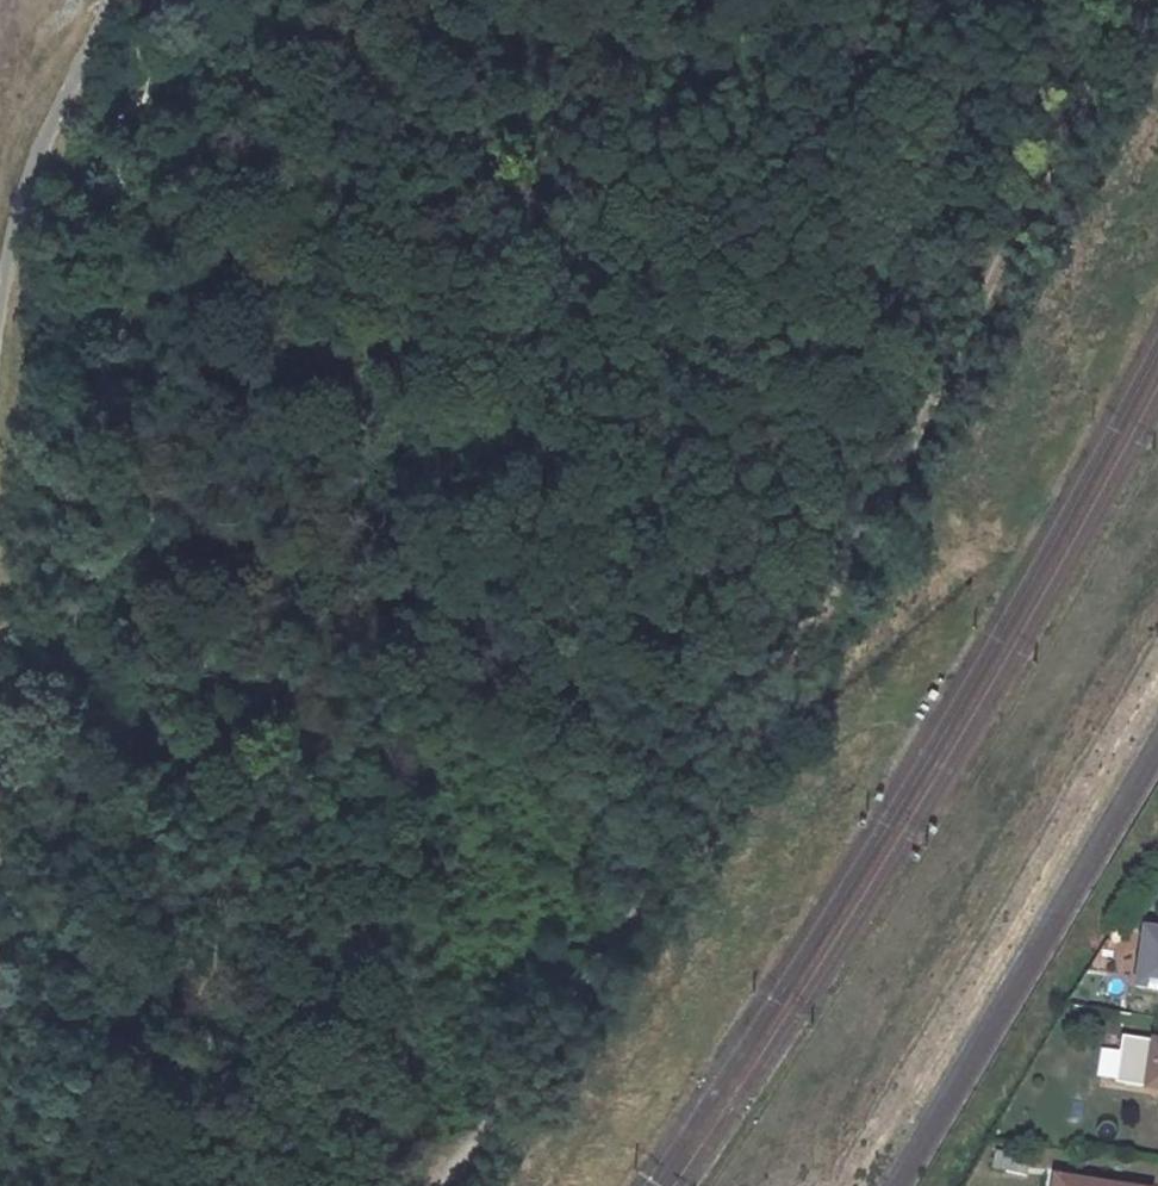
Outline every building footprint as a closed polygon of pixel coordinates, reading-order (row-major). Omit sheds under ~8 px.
[(1157,1088),(1157,1041),(1154,1041),(1147,1086),(1157,1088)] [(1031,1158),(996,1151),(992,1169),(1027,1176),(1031,1158)] [(1056,1176),(1054,1185),(1117,1185),(1056,1176)]
